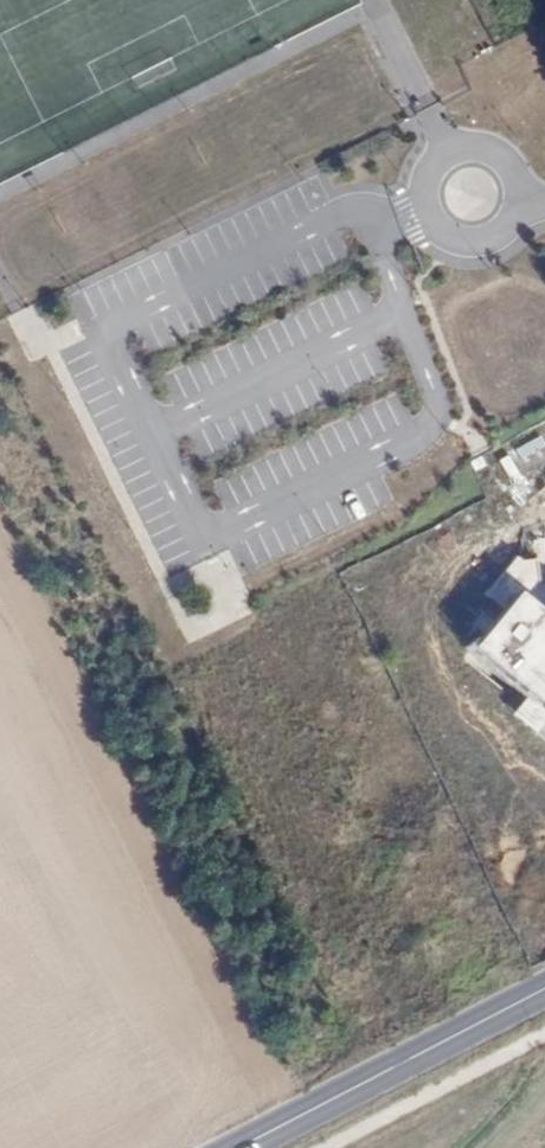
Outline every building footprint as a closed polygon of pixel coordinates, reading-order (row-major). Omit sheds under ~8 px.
[(464,659),(508,694),(516,684),(529,694),(513,714),(544,740),(544,581),(535,573),(464,659)]
